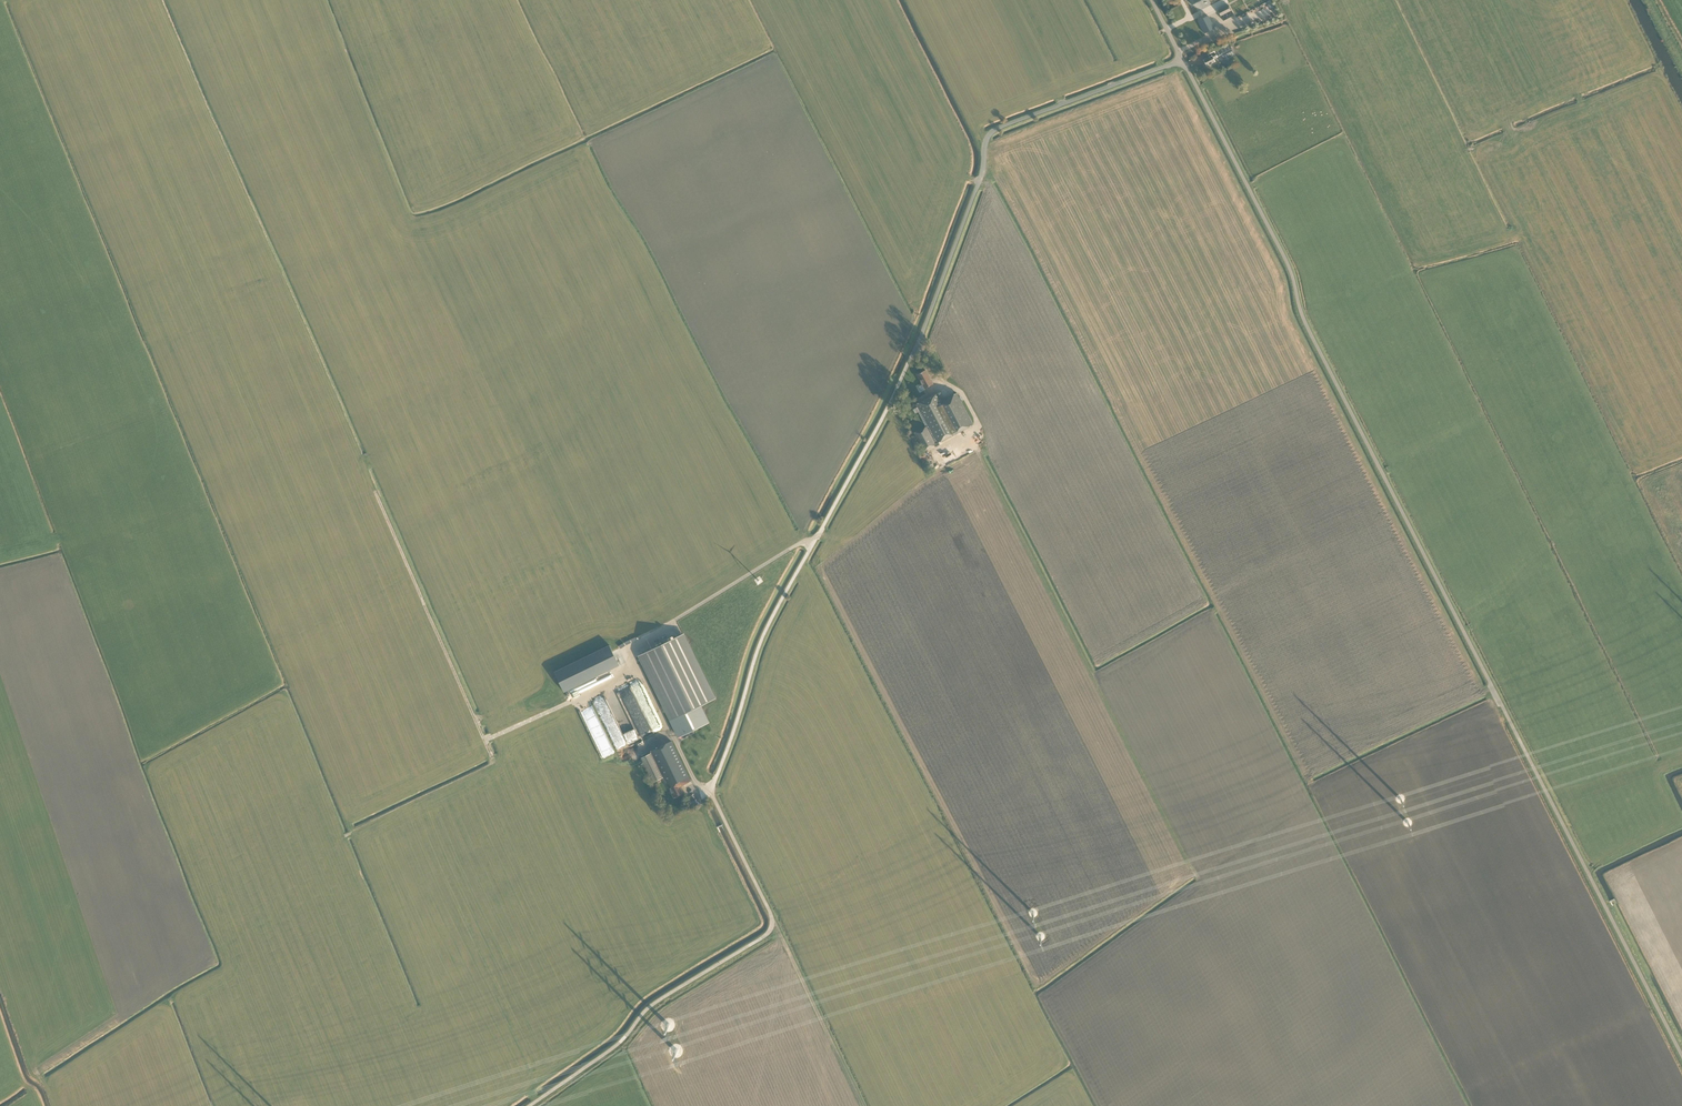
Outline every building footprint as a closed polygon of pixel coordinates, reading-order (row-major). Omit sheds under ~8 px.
[(1229,5),(1218,10),(1221,16),(1232,10),(1229,5)] [(1241,29),(1278,19),(1275,6),(1237,16),(1241,29)] [(1208,15),(1198,21),(1202,28),(1204,33),(1215,28),(1208,15)] [(1221,55),(1223,59),(1234,53),(1229,44),(1214,52),(1217,57),(1221,55)] [(1217,58),(1213,50),(1206,53),(1208,57),(1203,60),(1206,67),(1215,62),(1213,60),(1217,58)] [(932,383),(925,369),(917,374),(924,387),(932,383)] [(927,426),(919,430),(914,433),(924,451),(973,425),(956,393),(941,400),(937,392),(915,404),(927,426)] [(706,721),(706,718),(700,706),(715,699),(683,634),(639,655),(679,737),(704,725),(705,723),(706,721)] [(619,665),(610,645),(555,672),(564,692),(619,665)] [(643,723),(648,721),(642,709),(632,715),(640,732),(645,730),(643,727),(644,726),(643,723)] [(691,781),(672,740),(650,751),(651,753),(641,758),(653,782),(663,777),(664,780),(665,779),(674,797),(683,793),(680,786),(691,781)] [(698,805),(696,799),(690,801),(689,798),(687,799),(691,809),(698,805)]
